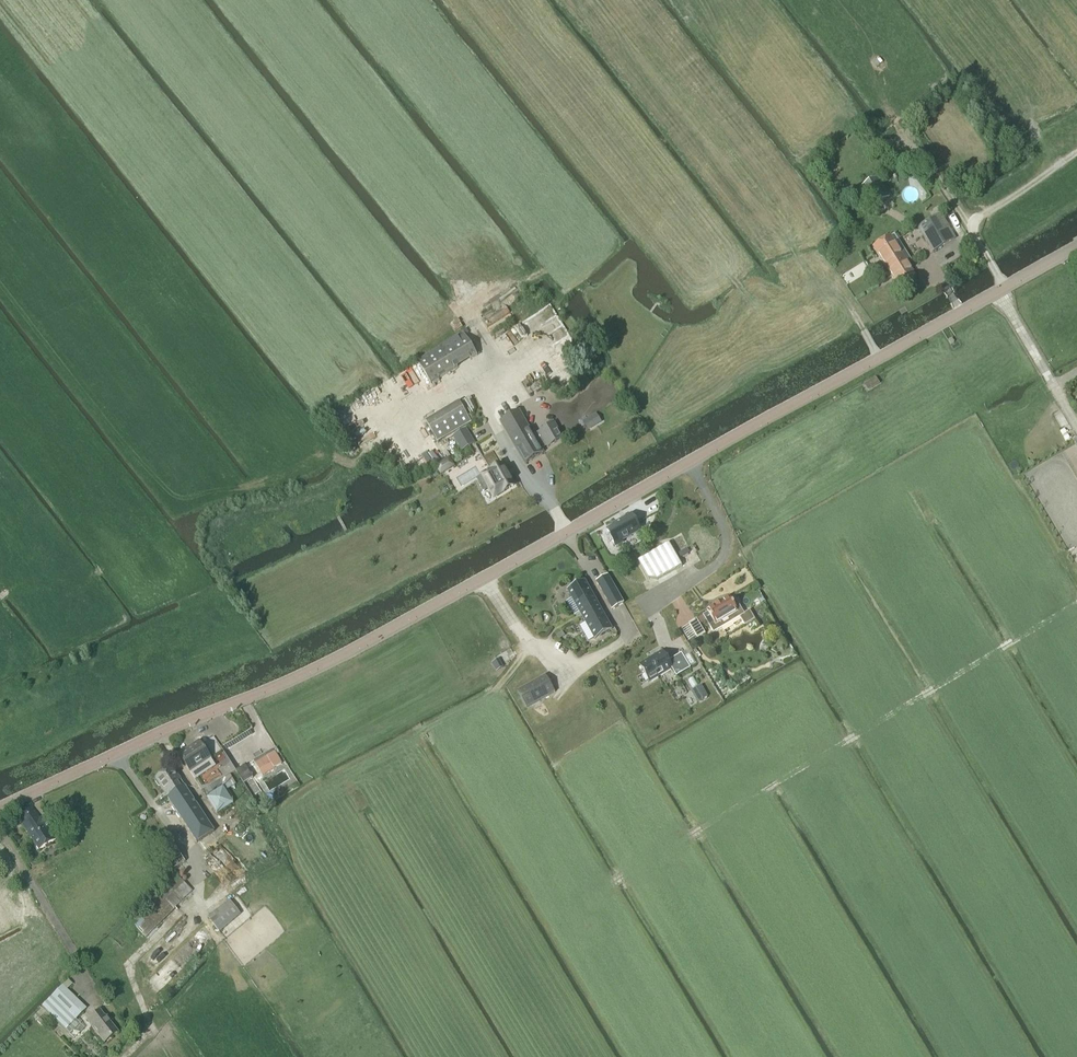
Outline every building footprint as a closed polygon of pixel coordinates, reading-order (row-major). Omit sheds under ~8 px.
[(872,207),(889,197),(877,179),(861,189),(872,207)] [(932,252),(955,238),(940,214),(918,227),(932,252)] [(890,237),(873,248),(886,269),(884,270),(889,279),(892,277),(897,285),(914,274),(907,263),(911,261),(904,250),(900,252),(890,237)] [(462,333),(416,361),(430,383),(476,355),(462,333)] [(875,377),(863,384),(867,390),(878,383),(875,377)] [(458,403),(425,422),(437,443),(471,423),(458,403)] [(518,411),(500,422),(524,463),(542,452),(541,450),(538,446),(544,442),(538,433),(533,436),(518,411)] [(585,417),(578,421),(582,427),(585,425),(589,431),(597,426),(602,423),(597,414),(587,420),(585,417)] [(544,442),(538,446),(541,450),(546,446),(547,448),(562,439),(553,424),(538,433),(544,442)] [(466,430),(453,438),(461,451),(474,443),(466,430)] [(440,461),(433,465),(438,474),(445,470),(440,461)] [(501,467),(476,481),(483,492),(488,489),(493,497),(502,492),(513,486),(507,477),(504,471),(501,467)] [(622,540),(640,530),(631,515),(612,526),(613,527),(607,531),(615,546),(623,542),(622,540)] [(657,580),(682,566),(669,543),(638,561),(648,579),(657,580)] [(687,549),(678,554),(681,558),(689,553),(687,549)] [(611,610),(623,604),(607,575),(595,581),(611,610)] [(584,580),(566,591),(571,599),(579,613),(580,615),(598,605),(584,580)] [(707,613),(702,615),(712,633),(738,618),(742,625),(753,618),(748,609),(742,613),(733,597),(730,600),(729,598),(706,611),(707,613)] [(598,605),(580,615),(585,623),(593,638),(594,640),(612,630),(598,605)] [(704,634),(695,619),(688,624),(696,638),(704,634)] [(638,665),(647,682),(670,669),(675,677),(688,669),(680,654),(666,662),(660,652),(638,665)] [(527,708),(554,692),(544,675),(517,691),(527,708)] [(700,686),(690,691),(697,703),(707,697),(700,686)] [(198,741),(177,754),(201,791),(236,772),(235,771),(213,737),(207,741),(200,745),(198,741)] [(281,764),(275,754),(278,752),(276,748),(254,760),(262,775),(281,764)] [(245,765),(235,771),(236,772),(243,783),(252,778),(245,766),(245,765)] [(158,787),(159,786),(196,843),(214,832),(172,767),(154,779),(156,781),(154,782),(158,787)] [(222,787),(206,798),(217,814),(233,804),(222,787)] [(38,851),(55,840),(47,828),(52,826),(45,815),(38,820),(31,808),(17,817),(38,851)] [(185,861),(168,833),(154,842),(171,869),(185,861)] [(34,879),(46,870),(41,863),(28,870),(34,879)] [(170,870),(165,875),(173,881),(131,923),(146,937),(180,903),(192,891),(178,876),(170,870)] [(229,901),(208,918),(219,932),(241,914),(229,901)] [(67,981),(42,1007),(69,1034),(79,1024),(75,1019),(85,1009),(66,991),(71,986),(67,981)] [(118,1033),(99,1010),(85,1021),(103,1043),(118,1033)]
